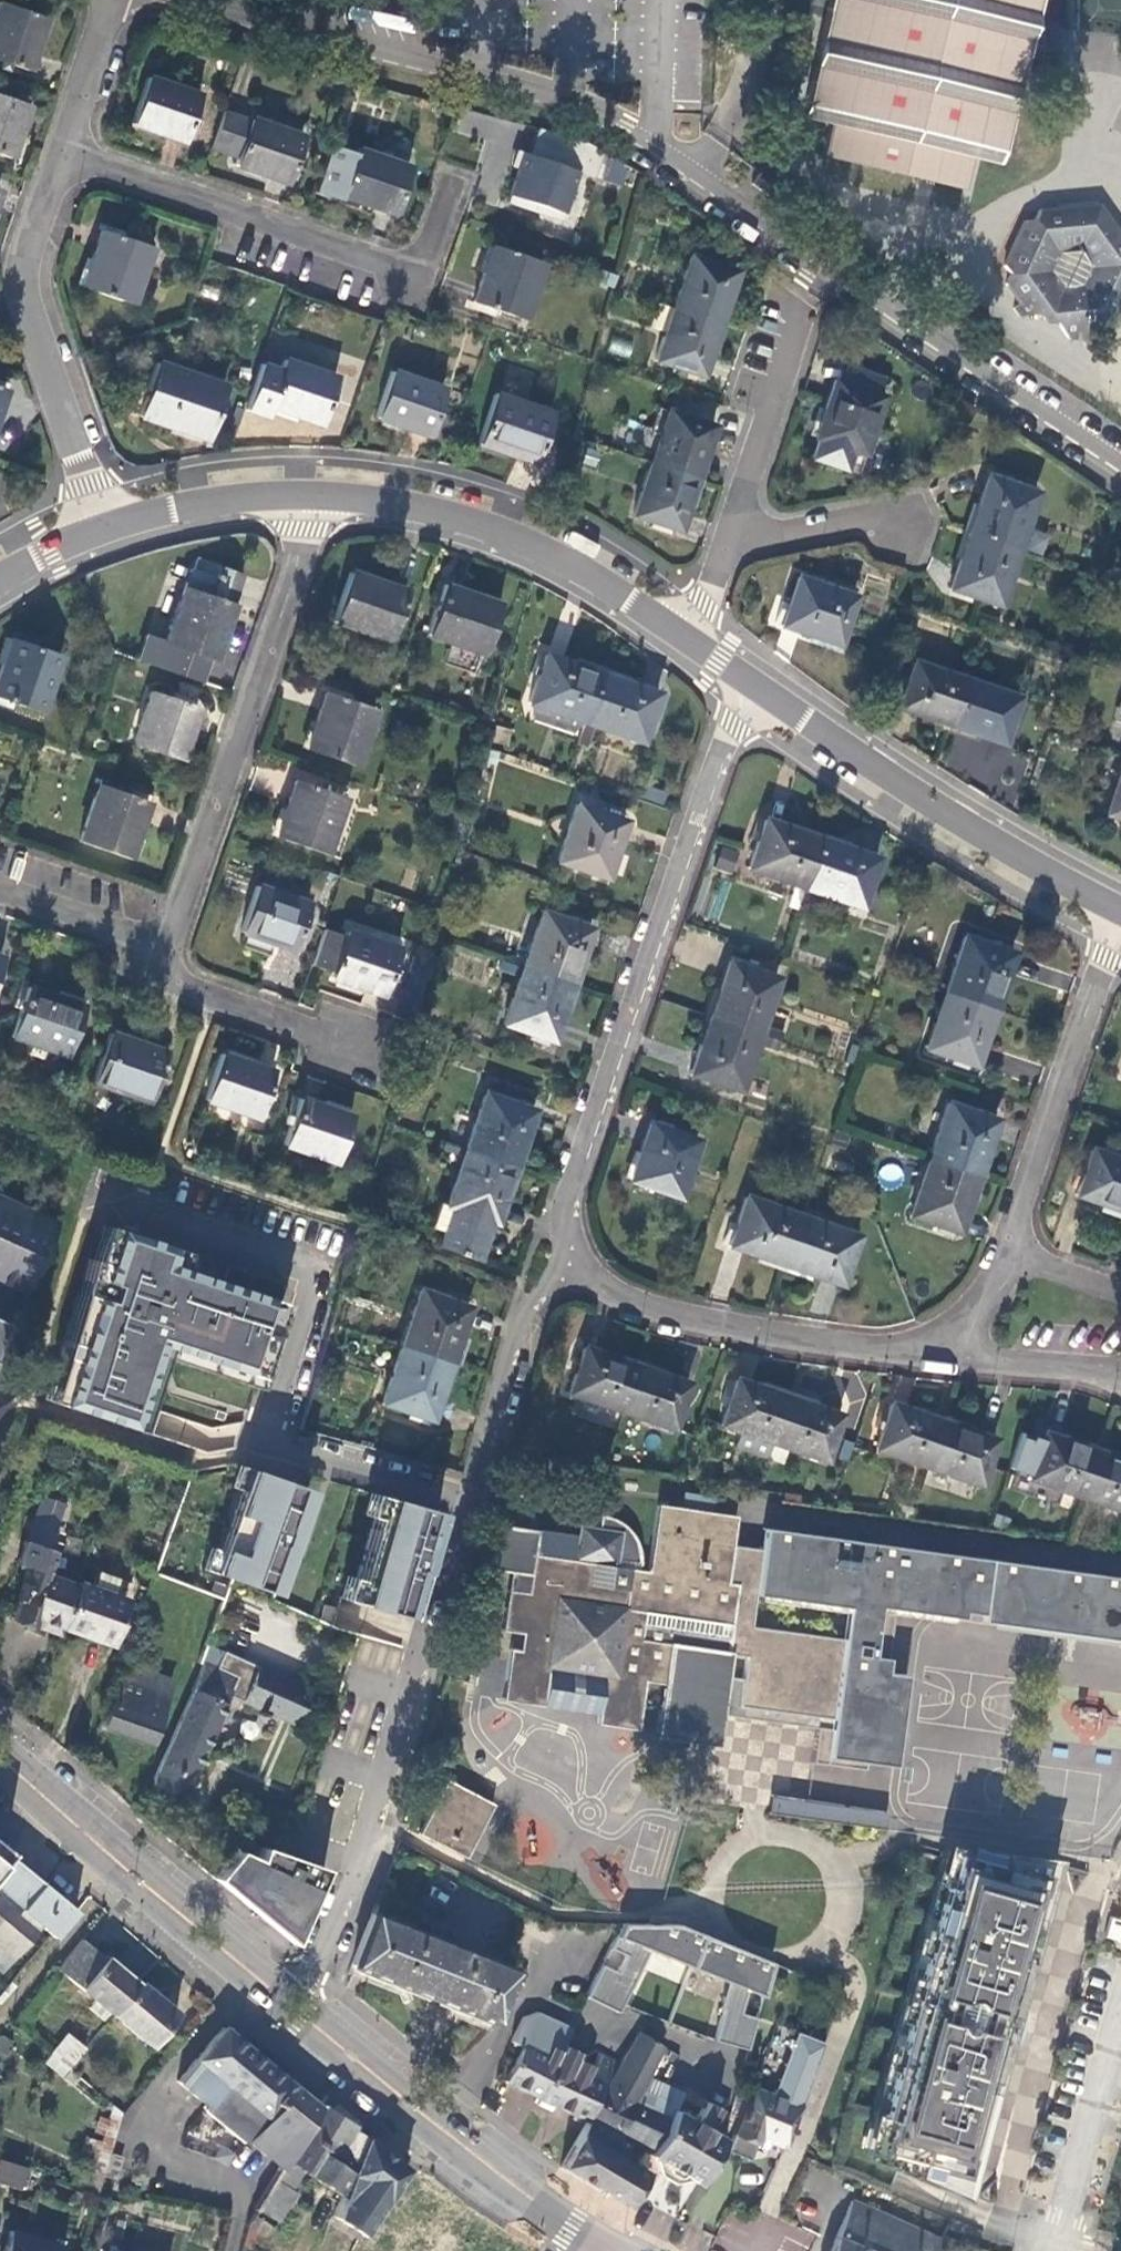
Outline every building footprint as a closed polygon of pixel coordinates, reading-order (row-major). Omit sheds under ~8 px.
[(802,117),(829,124),(822,154),(961,188),(968,158),(997,165),(1036,0),(830,0),(802,117)] [(26,69),(43,16),(0,2),(0,60),(26,69)] [(146,77),(130,124),(181,141),(197,95),(146,77)] [(6,155),(24,105),(0,97),(0,153),(6,155)] [(223,110),(210,148),(234,156),(231,164),(284,182),(301,135),(249,117),(248,119),(223,110)] [(524,154),(519,170),(508,203),(560,221),(576,173),(593,178),(603,150),(592,145),(538,130),(529,156),(524,154)] [(313,191),(332,198),(342,195),(370,204),(393,212),(408,167),(356,149),(355,153),(329,144),(313,191)] [(524,154),(516,152),(511,167),(519,170),(524,154)] [(624,169),(610,161),(603,181),(618,186),(624,169)] [(762,173),(755,183),(771,195),(778,184),(762,173)] [(367,213),(370,204),(342,195),(332,198),(313,191),(367,213)] [(1017,318),(1048,314),(1067,339),(1075,338),(1075,331),(1097,329),(1102,318),(1115,316),(1120,303),(1120,237),(1098,205),(1038,211),(1034,219),(1021,219),(1000,264),(1007,276),(1002,285),(1016,305),(1010,310),(1017,318)] [(100,229),(80,286),(131,303),(150,246),(100,229)] [(539,261),(491,246),(472,302),(520,318),(539,261)] [(688,255),(670,308),(717,323),(734,270),(688,255)] [(648,326),(663,331),(670,308),(656,303),(648,326)] [(663,331),(653,359),(700,375),(717,323),(670,308),(663,331)] [(260,362),(244,409),(265,416),(268,407),(319,424),(335,377),(282,359),(279,369),(260,362)] [(224,384),(156,361),(137,415),(205,439),(224,384)] [(881,378),(842,365),(837,381),(876,394),(881,378)] [(390,370),(374,418),(424,435),(440,387),(390,370)] [(837,381),(832,379),(813,436),(817,437),(810,460),(846,471),(853,448),(863,451),(882,396),(876,394),(837,381)] [(494,394),(477,444),(533,462),(550,412),(494,394)] [(649,463),(694,479),(712,426),(667,410),(649,463)] [(631,514),(676,530),(694,479),(649,463),(631,514)] [(986,477),(967,532),(1016,549),(1036,491),(986,477)] [(1016,549),(967,532),(949,588),(997,604),(1016,549)] [(188,568),(162,641),(142,635),(134,659),(196,681),(205,658),(210,660),(240,574),(217,566),(213,577),(188,568)] [(387,637),(403,590),(348,570),(331,618),(387,637)] [(854,596),(795,577),(780,626),(837,644),(854,596)] [(498,604),(441,584),(424,632),(481,652),(498,604)] [(0,662),(0,698),(38,711),(57,653),(8,637),(0,662)] [(582,721),(600,673),(544,653),(526,701),(582,721)] [(949,726),(964,680),(911,662),(896,709),(949,726)] [(655,693),(600,673),(582,721),(591,724),(638,741),(655,693)] [(1015,696),(964,680),(949,726),(1000,743),(1015,696)] [(150,693),(133,743),(179,759),(196,708),(150,693)] [(325,693),(306,748),(352,764),(371,709),(325,693)] [(510,720),(497,716),(492,739),(505,742),(510,720)] [(583,746),(591,724),(582,721),(574,743),(583,746)] [(1120,820),(1120,758),(1120,757),(1101,814),(1120,820)] [(293,781),(274,836),(322,852),(341,797),(293,781)] [(97,786),(79,841),(126,857),(144,801),(97,786)] [(662,794),(639,786),(636,794),(659,802),(662,794)] [(624,821),(575,803),(554,859),(603,877),(624,821)] [(802,886),(818,838),(761,819),(745,866),(792,882),(802,886)] [(873,857),(818,838),(802,886),(857,905),(873,857)] [(721,846),(715,867),(733,872),(738,851),(721,846)] [(785,902),(795,905),(802,886),(792,882),(785,902)] [(305,904),(254,887),(238,932),(289,950),(305,904)] [(540,910),(521,966),(570,984),(590,928),(540,910)] [(322,927),(309,963),(329,970),(327,976),(379,995),(396,949),(344,930),(342,934),(322,927)] [(1011,952),(961,935),(942,990),(992,1007),(1011,952)] [(725,960),(706,1015),(756,1033),(760,1024),(776,977),(725,960)] [(570,984),(521,966),(500,1023),(549,1040),(570,984)] [(79,1004),(24,987),(9,1036),(64,1053),(79,1004)] [(992,1007),(942,990),(922,1047),(972,1064),(992,1007)] [(756,1033),(706,1015),(687,1071),(737,1089),(753,1043),(756,1033)] [(780,1031),(760,1024),(756,1033),(777,1040),(780,1031)] [(163,1052),(105,1033),(90,1081),(147,1100),(163,1052)] [(774,1050),(777,1040),(756,1033),(753,1043),(774,1050)] [(270,1071),(218,1053),(203,1099),(254,1116),(270,1071)] [(533,1110),(484,1093),(463,1149),(513,1166),(533,1110)] [(349,1116),(296,1098),(281,1143),(334,1161),(349,1116)] [(993,1119),(945,1103),(926,1159),(974,1176),(993,1119)] [(646,1122),(626,1179),(675,1196),(696,1139),(646,1122)] [(1073,1192),(1120,1209),(1120,1159),(1088,1148),(1073,1192)] [(513,1166),(463,1149),(444,1205),(450,1207),(436,1246),(476,1260),(490,1220),(494,1222),(513,1166)] [(974,1176),(926,1159),(907,1215),(955,1231),(974,1176)] [(26,1292),(57,1223),(0,1197),(0,1281),(26,1292)] [(728,1245),(782,1263),(799,1215),(745,1197),(728,1245)] [(782,1263),(839,1282),(855,1234),(799,1215),(782,1263)] [(258,1377),(283,1303),(178,1268),(163,1263),(169,1246),(104,1224),(101,1232),(112,1236),(103,1263),(92,1259),(89,1258),(79,1293),(92,1296),(76,1343),(65,1340),(60,1356),(70,1359),(56,1403),(126,1426),(154,1343),(258,1377)] [(112,1236),(101,1232),(92,1259),(103,1263),(112,1236)] [(184,1251),(169,1246),(163,1263),(178,1268),(184,1251)] [(468,1308),(417,1291),(398,1346),(448,1363),(468,1308)] [(92,1296),(79,1293),(65,1340),(76,1343),(92,1296)] [(448,1363),(398,1346),(378,1402),(428,1420),(448,1363)] [(566,1394),(618,1412),(634,1365),(582,1347),(566,1394)] [(70,1359),(60,1356),(45,1399),(56,1403),(70,1359)] [(618,1412),(670,1430),(686,1383),(634,1365),(618,1412)] [(770,1442),(786,1396),(733,1377),(717,1423),(770,1442)] [(770,1442),(822,1460),(838,1414),(786,1396),(770,1442)] [(924,1465),(941,1421),(890,1402),(873,1447),(924,1465)] [(977,1484),(993,1440),(941,1421),(924,1465),(977,1484)] [(1076,1495),(1092,1449),(1041,1431),(1025,1477),(1076,1495)] [(1092,1449),(1076,1495),(1120,1510),(1120,1459),(1092,1449)] [(306,1488),(248,1469),(211,1573),(231,1579),(270,1592),(284,1551),(297,1556),(304,1536),(300,1535),(305,1522),(296,1519),(306,1488)] [(439,1511),(380,1495),(349,1600),(408,1617),(419,1579),(426,1581),(437,1543),(430,1541),(439,1511)] [(37,1496),(15,1565),(27,1569),(11,1617),(57,1633),(59,1629),(74,1584),(44,1575),(52,1552),(46,1551),(61,1503),(37,1496)] [(491,1521),(486,1568),(509,1571),(514,1571),(511,1590),(506,1589),(501,1630),(518,1633),(516,1649),(507,1648),(501,1698),(540,1703),(540,1702),(544,1669),(600,1676),(596,1711),(594,1722),(633,1727),(639,1679),(660,1681),(653,1729),(712,1737),(714,1713),(719,1675),(722,1653),(741,1655),(739,1677),(736,1706),(830,1719),(828,1728),(814,1726),(814,1727),(809,1762),(862,1769),(863,1761),(891,1765),(903,1674),(882,1670),(891,1601),(1120,1632),(1120,1575),(760,1527),(757,1549),(729,1545),(732,1516),(654,1506),(646,1570),(639,1570),(640,1559),(638,1549),(635,1541),(632,1534),(624,1526),(610,1518),(598,1515),(598,1523),(596,1534),(576,1531),(491,1521)] [(577,1521),(576,1531),(596,1534),(598,1523),(577,1521)] [(59,1629),(107,1645),(123,1597),(110,1593),(115,1578),(94,1571),(90,1586),(75,1581),(74,1584),(59,1629)] [(405,1646),(412,1620),(326,1598),(320,1624),(405,1646)] [(452,1654),(446,1673),(458,1677),(463,1657),(452,1654)] [(190,1687),(148,1784),(181,1798),(226,1696),(235,1676),(212,1666),(201,1661),(190,1686),(190,1687)] [(165,1742),(173,1674),(122,1669),(114,1737),(165,1742)] [(540,1702),(596,1711),(600,1676),(544,1669),(540,1702)] [(828,1728),(830,1719),(736,1706),(739,1677),(719,1675),(714,1713),(814,1727),(814,1726),(828,1728)] [(445,1779),(418,1833),(465,1857),(492,1803),(445,1779)] [(768,1799),(766,1811),(882,1828),(884,1816),(768,1799)] [(260,1920),(292,1943),(323,1869),(292,1857),(289,1856),(261,1846),(255,1858),(235,1851),(211,1878),(223,1889),(260,1920)] [(864,2150),(943,2184),(958,2175),(990,2057),(997,2059),(997,2053),(996,2048),(994,2043),(1004,2005),(1011,2000),(1015,1993),(1008,1991),(1040,1877),(1031,1863),(947,1851),(864,2150)] [(2,1856),(0,1858),(0,1969),(39,1926),(53,1937),(72,1914),(19,1870),(2,1856)] [(414,1920),(373,1903),(370,1911),(411,1928),(414,1920)] [(411,1928),(370,1911),(349,1961),(428,1993),(448,1944),(411,1928)] [(605,1948),(620,1955),(612,1972),(597,1964),(581,1996),(615,2012),(646,1950),(687,1967),(700,1934),(675,1923),(640,1924),(616,1924),(605,1948)] [(724,1982),(717,2008),(719,2009),(711,2039),(744,2049),(753,2017),(737,2013),(743,1992),(759,1996),(768,1962),(735,1948),(700,1934),(687,1967),(724,1982)] [(55,1970),(108,2014),(136,1982),(104,1955),(101,1958),(80,1940),(55,1970)] [(511,1970),(448,1944),(428,1993),(491,2019),(511,1970)] [(136,1982),(108,2014),(148,2047),(175,2014),(136,1982)] [(502,2081),(532,2095),(551,2060),(552,2057),(557,2048),(568,2026),(535,2010),(519,2017),(508,2041),(518,2046),(502,2081)] [(781,2098),(797,2104),(819,2040),(773,2021),(752,2080),(770,2086),(772,2086),(784,2090),(781,2098)] [(240,2043),(220,2027),(176,2080),(206,2105),(202,2110),(241,2142),(245,2136),(282,2166),(318,2107),(309,2099),(240,2043)] [(636,2030),(616,2063),(604,2085),(601,2084),(584,2120),(558,2165),(605,2195),(624,2161),(626,2158),(636,2155),(644,2160),(646,2155),(651,2158),(670,2115),(632,2098),(643,2078),(660,2046),(636,2030)] [(63,2034),(48,2052),(64,2066),(79,2048),(63,2034)] [(2,2053),(9,2041),(0,2036),(0,2052),(2,2053)] [(570,2066),(575,2057),(557,2048),(552,2057),(570,2066)] [(551,2060),(532,2095),(537,2097),(535,2104),(546,2109),(549,2103),(584,2120),(601,2084),(604,2085),(616,2063),(594,2053),(589,2064),(575,2057),(570,2066),(552,2057),(551,2060)] [(679,2094),(643,2078),(632,2098),(670,2115),(672,2110),(679,2094)] [(769,2093),(750,2085),(724,2150),(736,2155),(747,2159),(756,2137),(780,2146),(796,2106),(797,2104),(781,2098),(784,2090),(772,2086),(769,2093)] [(670,2115),(651,2158),(654,2160),(656,2175),(672,2183),(685,2179),(690,2182),(695,2184),(721,2138),(719,2136),(726,2114),(702,2100),(690,2120),(672,2110),(670,2115)] [(349,2166),(360,2134),(349,2126),(350,2124),(327,2109),(319,2104),(318,2107),(282,2166),(253,2214),(273,2225),(294,2190),(289,2186),(298,2171),(338,2196),(349,2166)] [(107,2152),(100,2174),(113,2178),(119,2156),(107,2152)] [(18,2187),(24,2168),(0,2160),(0,2182),(18,2187)] [(624,2161),(605,2195),(625,2206),(645,2171),(624,2161)] [(94,2194),(99,2177),(85,2173),(80,2189),(94,2194)] [(707,2224),(722,2196),(697,2183),(682,2211),(707,2224)] [(828,2250),(931,2250),(937,2238),(850,2200),(828,2250)] [(8,2231),(2,2250),(61,2250),(62,2247),(8,2231)]
